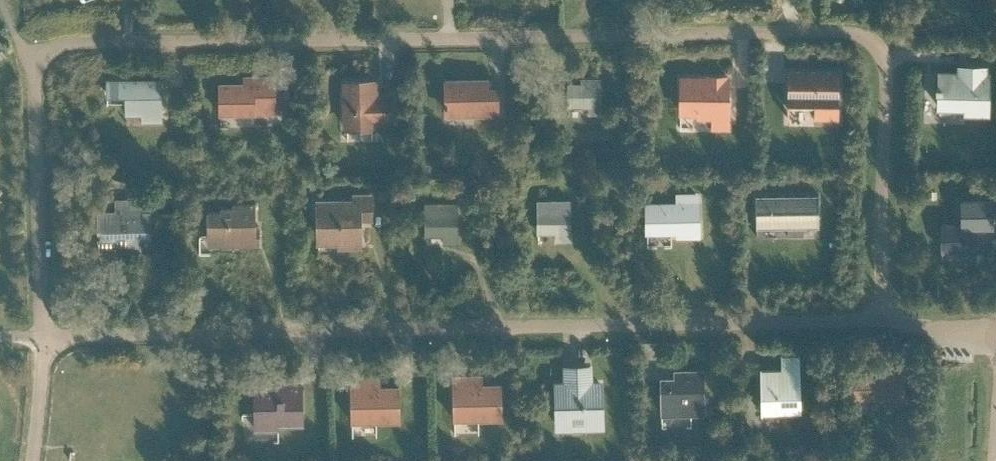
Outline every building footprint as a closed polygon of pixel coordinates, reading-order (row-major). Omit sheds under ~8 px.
[(988,113),(989,79),(985,79),(985,74),(985,66),(967,66),(966,73),(959,73),(939,73),(938,87),(936,87),(936,92),(938,92),(938,107),(965,107),(965,112),(988,113)] [(787,70),(787,103),(814,104),(814,119),(838,119),(839,71),(787,70)] [(235,84),(219,84),(220,113),(254,113),(275,112),(275,76),(244,76),(244,83),(235,84)] [(681,77),(680,111),(698,112),(698,115),(712,115),(712,128),(728,128),(728,116),(728,78),(681,77)] [(600,114),(599,105),(600,105),(600,78),(581,78),(581,82),(569,83),(569,105),(588,105),(588,114),(600,114)] [(468,79),(444,80),(445,110),(463,110),(463,114),(498,114),(498,93),(489,93),(488,79),(487,79),(468,79)] [(161,80),(107,81),(107,94),(125,94),(126,113),(144,113),(144,121),(162,121),(161,80)] [(374,80),(345,81),(346,128),(373,127),(373,120),(391,119),(391,96),(374,97),(374,80)] [(676,203),(646,203),(647,232),(676,232),(676,237),(700,237),(699,192),(675,193),(676,203)] [(819,194),(755,195),(755,211),(756,211),(756,228),(787,227),(787,235),(804,235),(803,227),(819,227),(818,210),(819,210),(819,194)] [(354,201),(317,202),(318,237),(340,237),(340,245),(360,244),(359,214),(370,214),(369,196),(353,196),(354,201)] [(116,211),(98,211),(98,217),(99,240),(116,240),(117,251),(139,250),(139,237),(149,237),(149,239),(150,239),(149,211),(142,211),(142,199),(116,200),(116,211)] [(569,200),(538,200),(538,210),(538,233),(556,233),(556,241),(570,241),(569,205),(569,200)] [(954,224),(941,225),(942,250),(983,249),(983,227),(992,227),(992,201),(961,201),(961,218),(965,218),(965,227),(954,227),(954,224)] [(457,202),(425,203),(426,235),(443,234),(443,243),(457,243),(457,202)] [(221,212),(208,212),(208,238),(209,238),(211,242),(215,244),(219,244),(223,242),(225,238),(239,238),(242,244),(259,244),(258,226),(255,226),(254,203),(233,203),(233,207),(221,207),(221,212)] [(799,356),(788,356),(788,369),(781,369),(781,371),(776,372),(775,369),(760,369),(760,401),(761,413),(801,413),(799,356)] [(568,385),(557,385),(558,425),(602,424),(601,384),(589,384),(588,366),(568,367),(568,385)] [(678,378),(661,379),(662,414),(704,413),(703,403),(703,371),(690,371),(678,371),(678,378)] [(482,384),(482,375),(453,376),(454,420),(502,418),(501,384),(482,384)] [(380,386),(380,377),(351,378),(352,422),(400,421),(399,386),(380,386)] [(278,424),(303,423),(302,379),(276,379),(277,389),(254,389),(255,429),(278,428),(278,424)] [(712,403),(703,403),(704,413),(712,413),(712,403)]
